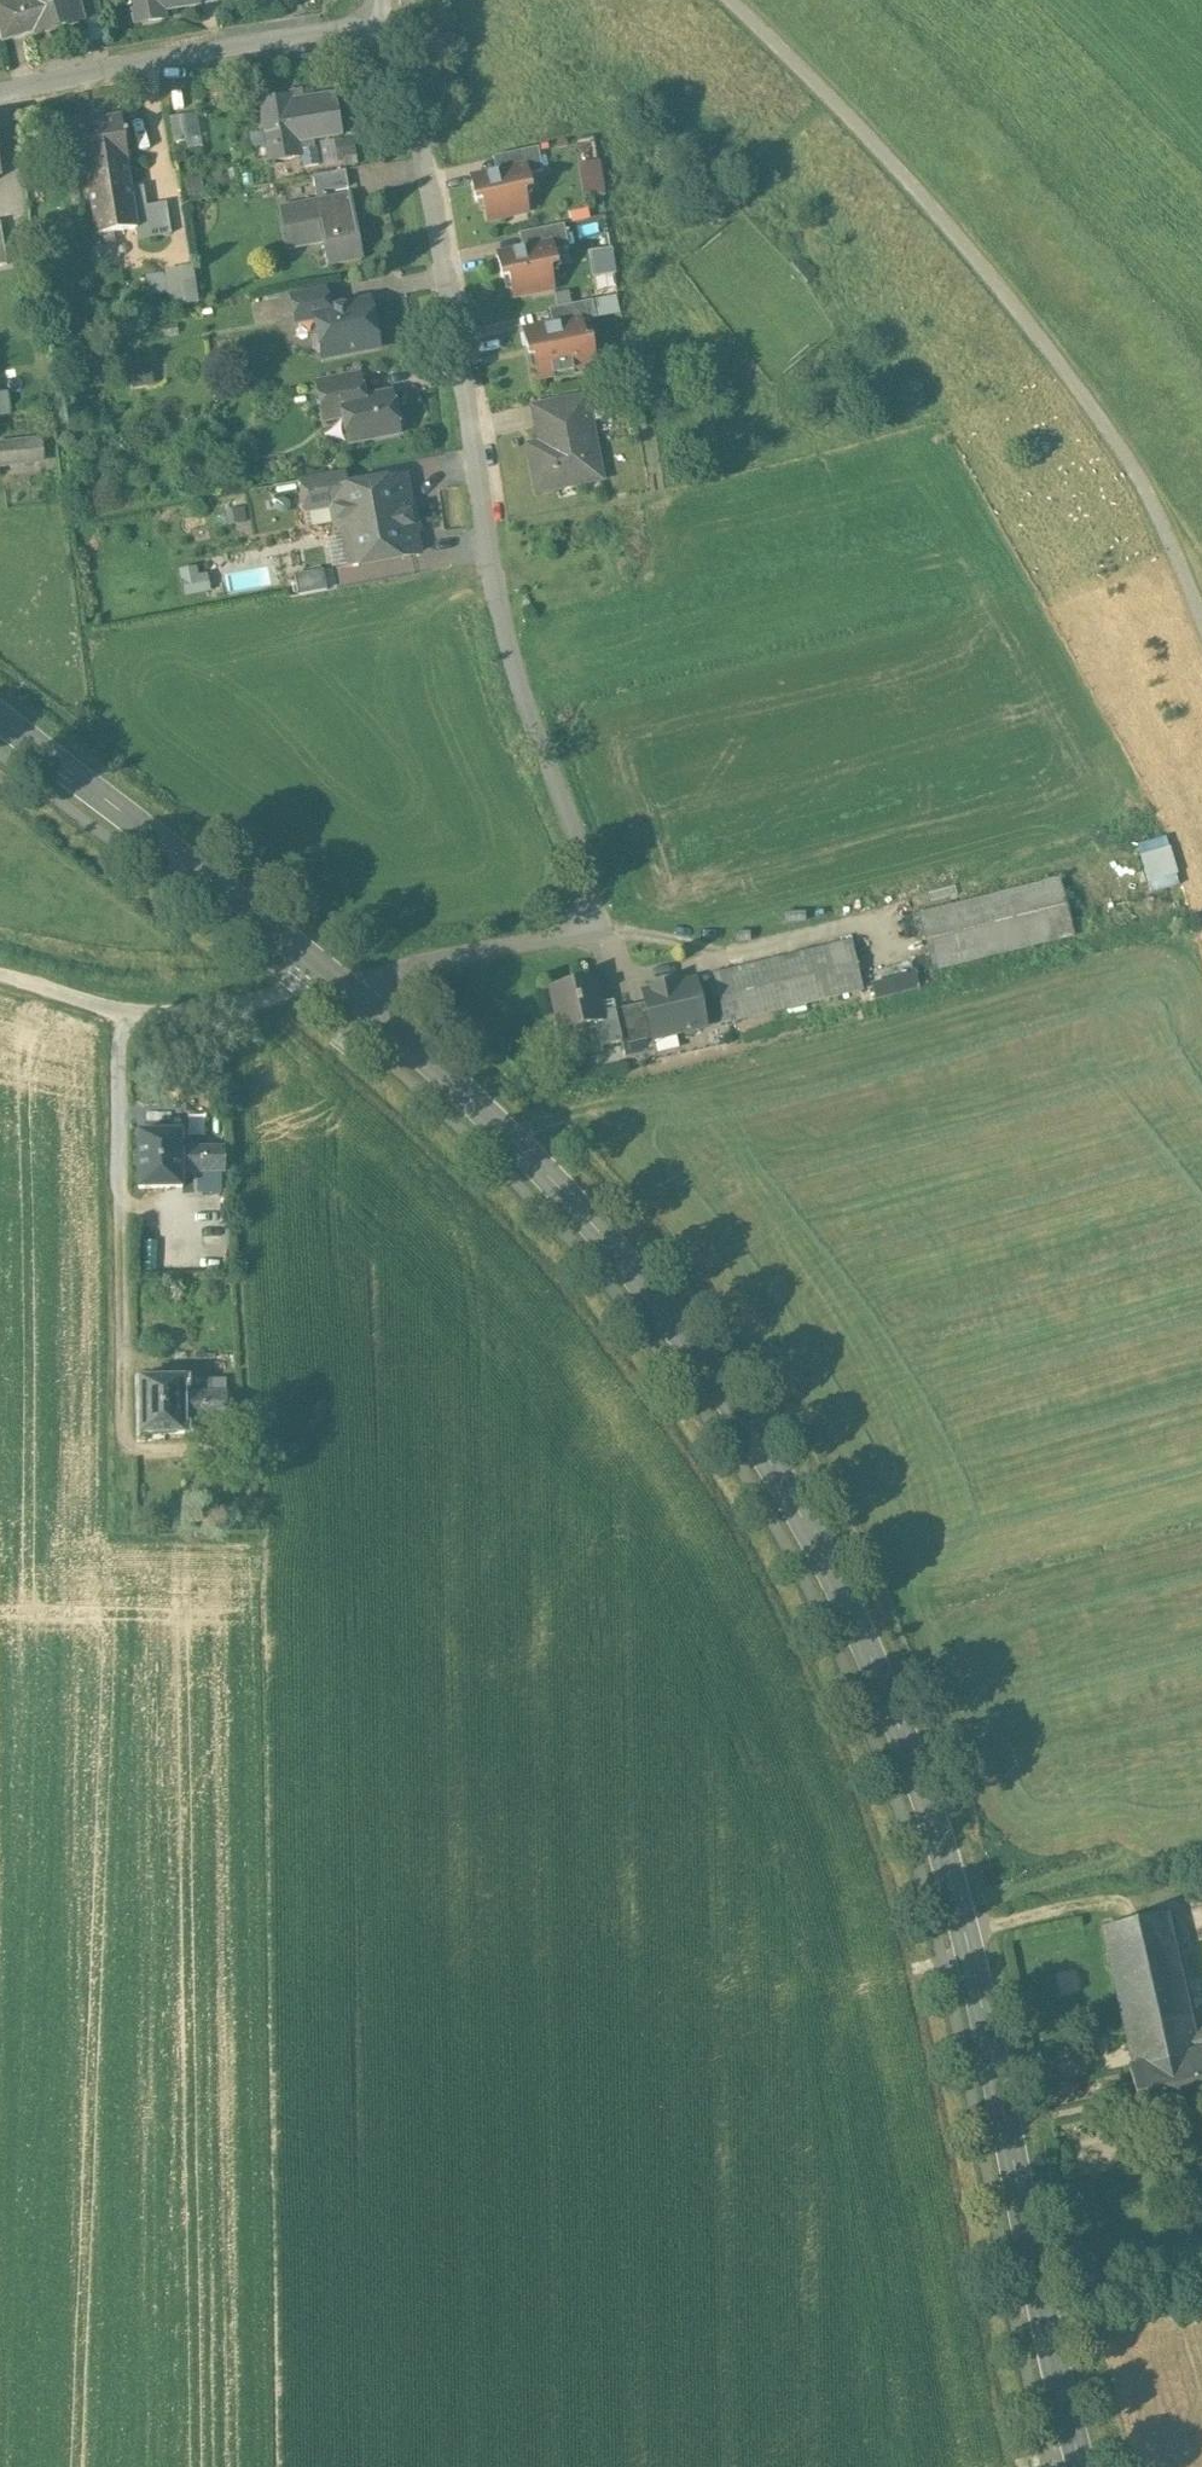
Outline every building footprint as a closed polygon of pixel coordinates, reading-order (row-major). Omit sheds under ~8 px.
[(29,4),(17,7),(26,37),(84,21),(78,0),(28,0),(29,4)] [(135,25),(166,20),(165,11),(199,6),(198,0),(131,0),(135,25)] [(0,4),(0,38),(1,44),(26,37),(17,7),(10,9),(8,2),(0,4)] [(289,97),(260,101),(270,161),(299,156),(297,142),(340,135),(333,95),(290,102),(289,97)] [(120,118),(70,127),(77,170),(85,169),(126,162),(127,162),(120,118)] [(538,150),(503,157),(507,173),(526,170),(527,177),(542,174),(538,150)] [(126,162),(85,169),(96,237),(133,231),(137,230),(131,191),(126,162)] [(580,163),(581,194),(604,193),(602,162),(580,163)] [(507,173),(471,181),(476,204),(483,202),(487,222),(527,214),(523,194),(530,192),(527,177),(526,170),(507,173)] [(346,172),(312,178),(315,195),(348,188),(346,173),(346,172)] [(145,189),(131,191),(137,230),(133,231),(135,241),(153,238),(148,208),(145,189)] [(350,197),(278,210),(284,246),(323,239),(328,268),(362,262),(350,197)] [(166,205),(148,208),(153,238),(171,235),(166,205)] [(0,222),(0,263),(28,259),(23,219),(0,222)] [(564,227),(529,234),(533,250),(552,247),(553,254),(568,251),(564,227)] [(533,250),(497,257),(502,280),(509,279),(513,299),(553,291),(549,271),(556,269),(553,254),(552,247),(533,250)] [(593,275),(612,277),(614,254),(595,252),(593,275)] [(149,295),(169,293),(170,306),(198,304),(195,268),(147,271),(149,295)] [(325,292),(292,298),(296,324),(315,321),(314,314),(328,311),(325,292)] [(328,311),(314,314),(315,321),(317,332),(315,332),(310,339),(312,350),(319,355),(322,354),(323,359),(378,348),(370,303),(328,311)] [(592,303),(557,310),(560,327),(580,323),(581,323),(596,320),(592,303)] [(552,329),(524,334),(527,350),(533,349),(539,380),(582,372),(596,369),(591,344),(585,345),(581,323),(580,323),(560,327),(557,310),(548,312),(552,329)] [(138,362),(129,363),(130,371),(133,389),(148,386),(144,368),(140,369),(138,362)] [(596,369),(582,372),(584,385),(598,382),(596,369)] [(359,377),(317,385),(324,423),(344,419),(341,405),(364,400),(359,377)] [(10,415),(9,391),(0,391),(0,415),(10,415)] [(364,400),(341,405),(344,419),(349,445),(399,436),(398,434),(401,433),(405,428),(403,419),(397,415),(395,416),(391,395),(364,400)] [(584,402),(563,406),(566,425),(538,431),(544,459),(532,462),(538,493),(599,481),(584,402)] [(563,406),(534,412),(538,431),(566,425),(563,406)] [(0,446),(0,461),(1,468),(43,463),(41,441),(0,446)] [(344,475),(301,483),(306,511),(332,506),(330,494),(347,491),(344,475)] [(347,491),(330,494),(332,506),(337,529),(353,526),(361,567),(418,556),(404,480),(347,491)] [(236,501),(224,504),(228,525),(240,523),(236,501)] [(181,571),(183,595),(210,592),(207,568),(181,571)] [(311,578),(293,581),(296,595),(314,592),(311,578)] [(1167,837),(1138,844),(1150,893),(1179,885),(1167,837)] [(1059,882),(920,917),(934,972),(1072,936),(1059,882)] [(851,943),(713,976),(725,1024),(863,991),(851,943)] [(871,982),(874,997),(920,988),(916,972),(871,982)] [(592,980),(551,989),(561,1033),(594,1026),(599,1049),(621,1044),(622,1044),(615,1011),(599,1015),(592,980)] [(695,984),(673,989),(673,985),(652,989),(653,994),(643,996),(645,1005),(652,1038),(704,1026),(695,984)] [(645,1005),(615,1011),(622,1044),(621,1044),(625,1060),(656,1054),(652,1038),(645,1005)] [(182,1134),(138,1134),(138,1191),(182,1190),(182,1175),(182,1150),(182,1134)] [(224,1149),(182,1150),(182,1175),(225,1174),(224,1149)] [(159,1380),(140,1380),(141,1436),(185,1436),(185,1420),(184,1395),(184,1380),(159,1380)] [(227,1394),(184,1395),(185,1420),(227,1420),(227,1394)] [(1166,1916),(1100,1930),(1132,2070),(1197,2054),(1193,2034),(1166,1916)] [(1193,2034),(1197,2054),(1201,2053),(1201,2032),(1193,2034)] [(1128,2070),(1141,2128),(1201,2114),(1201,2053),(1197,2054),(1132,2070),(1128,2070)]
